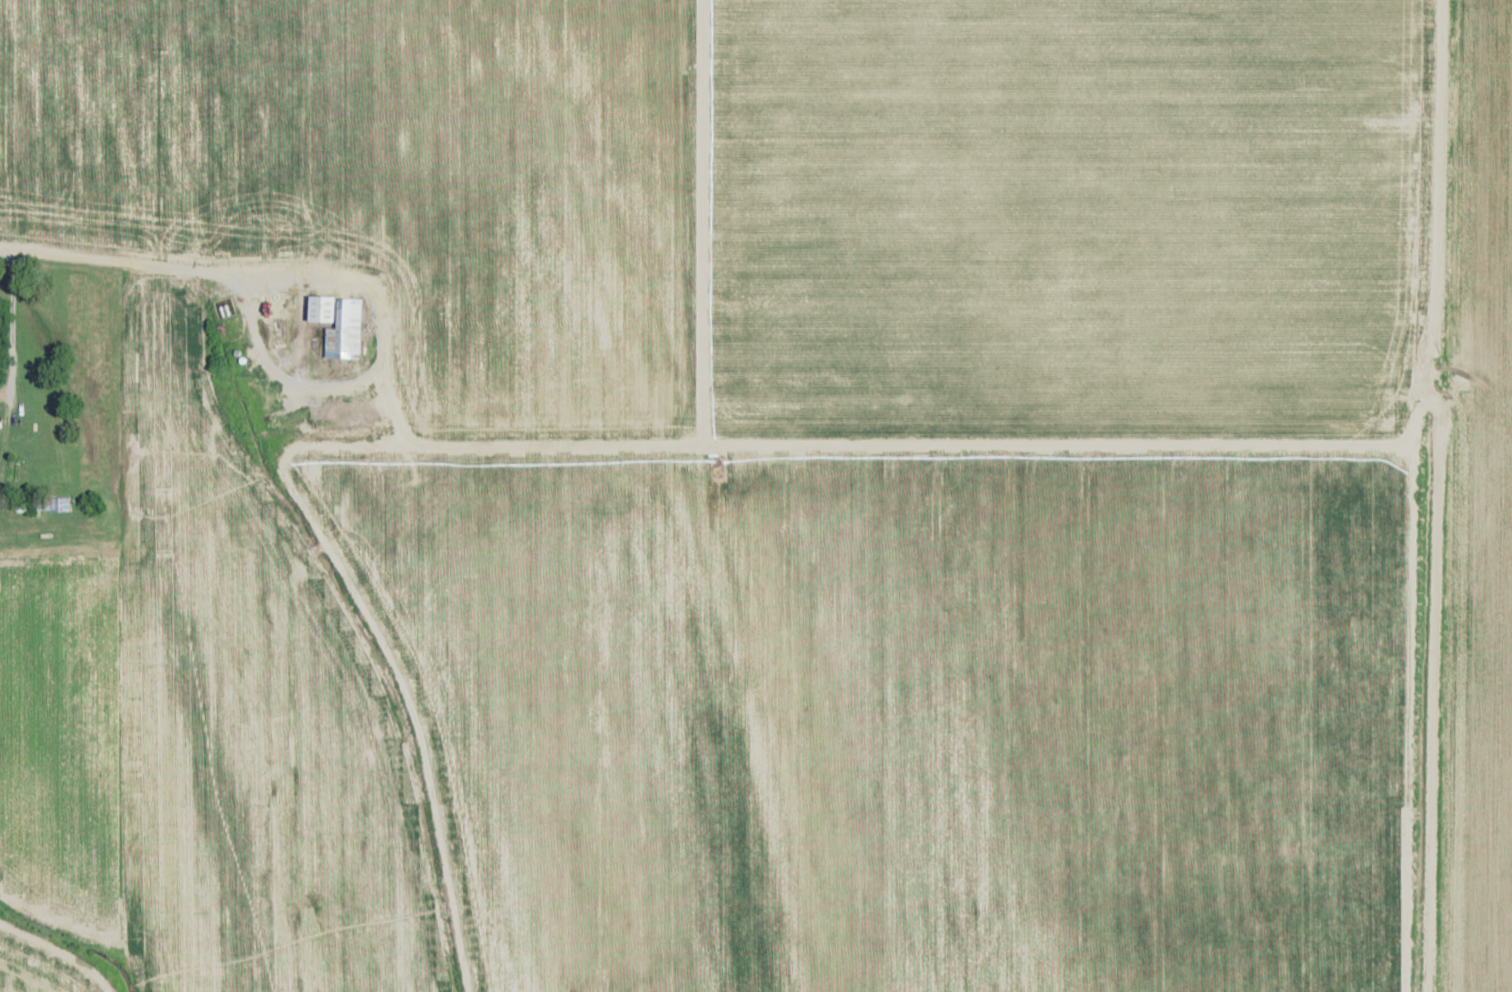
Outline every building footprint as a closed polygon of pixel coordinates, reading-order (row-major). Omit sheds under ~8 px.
[(360,359),(362,298),(310,297),(309,324),(317,325),(316,358),(360,359)] [(70,513),(70,500),(52,500),(52,513),(70,513)]
